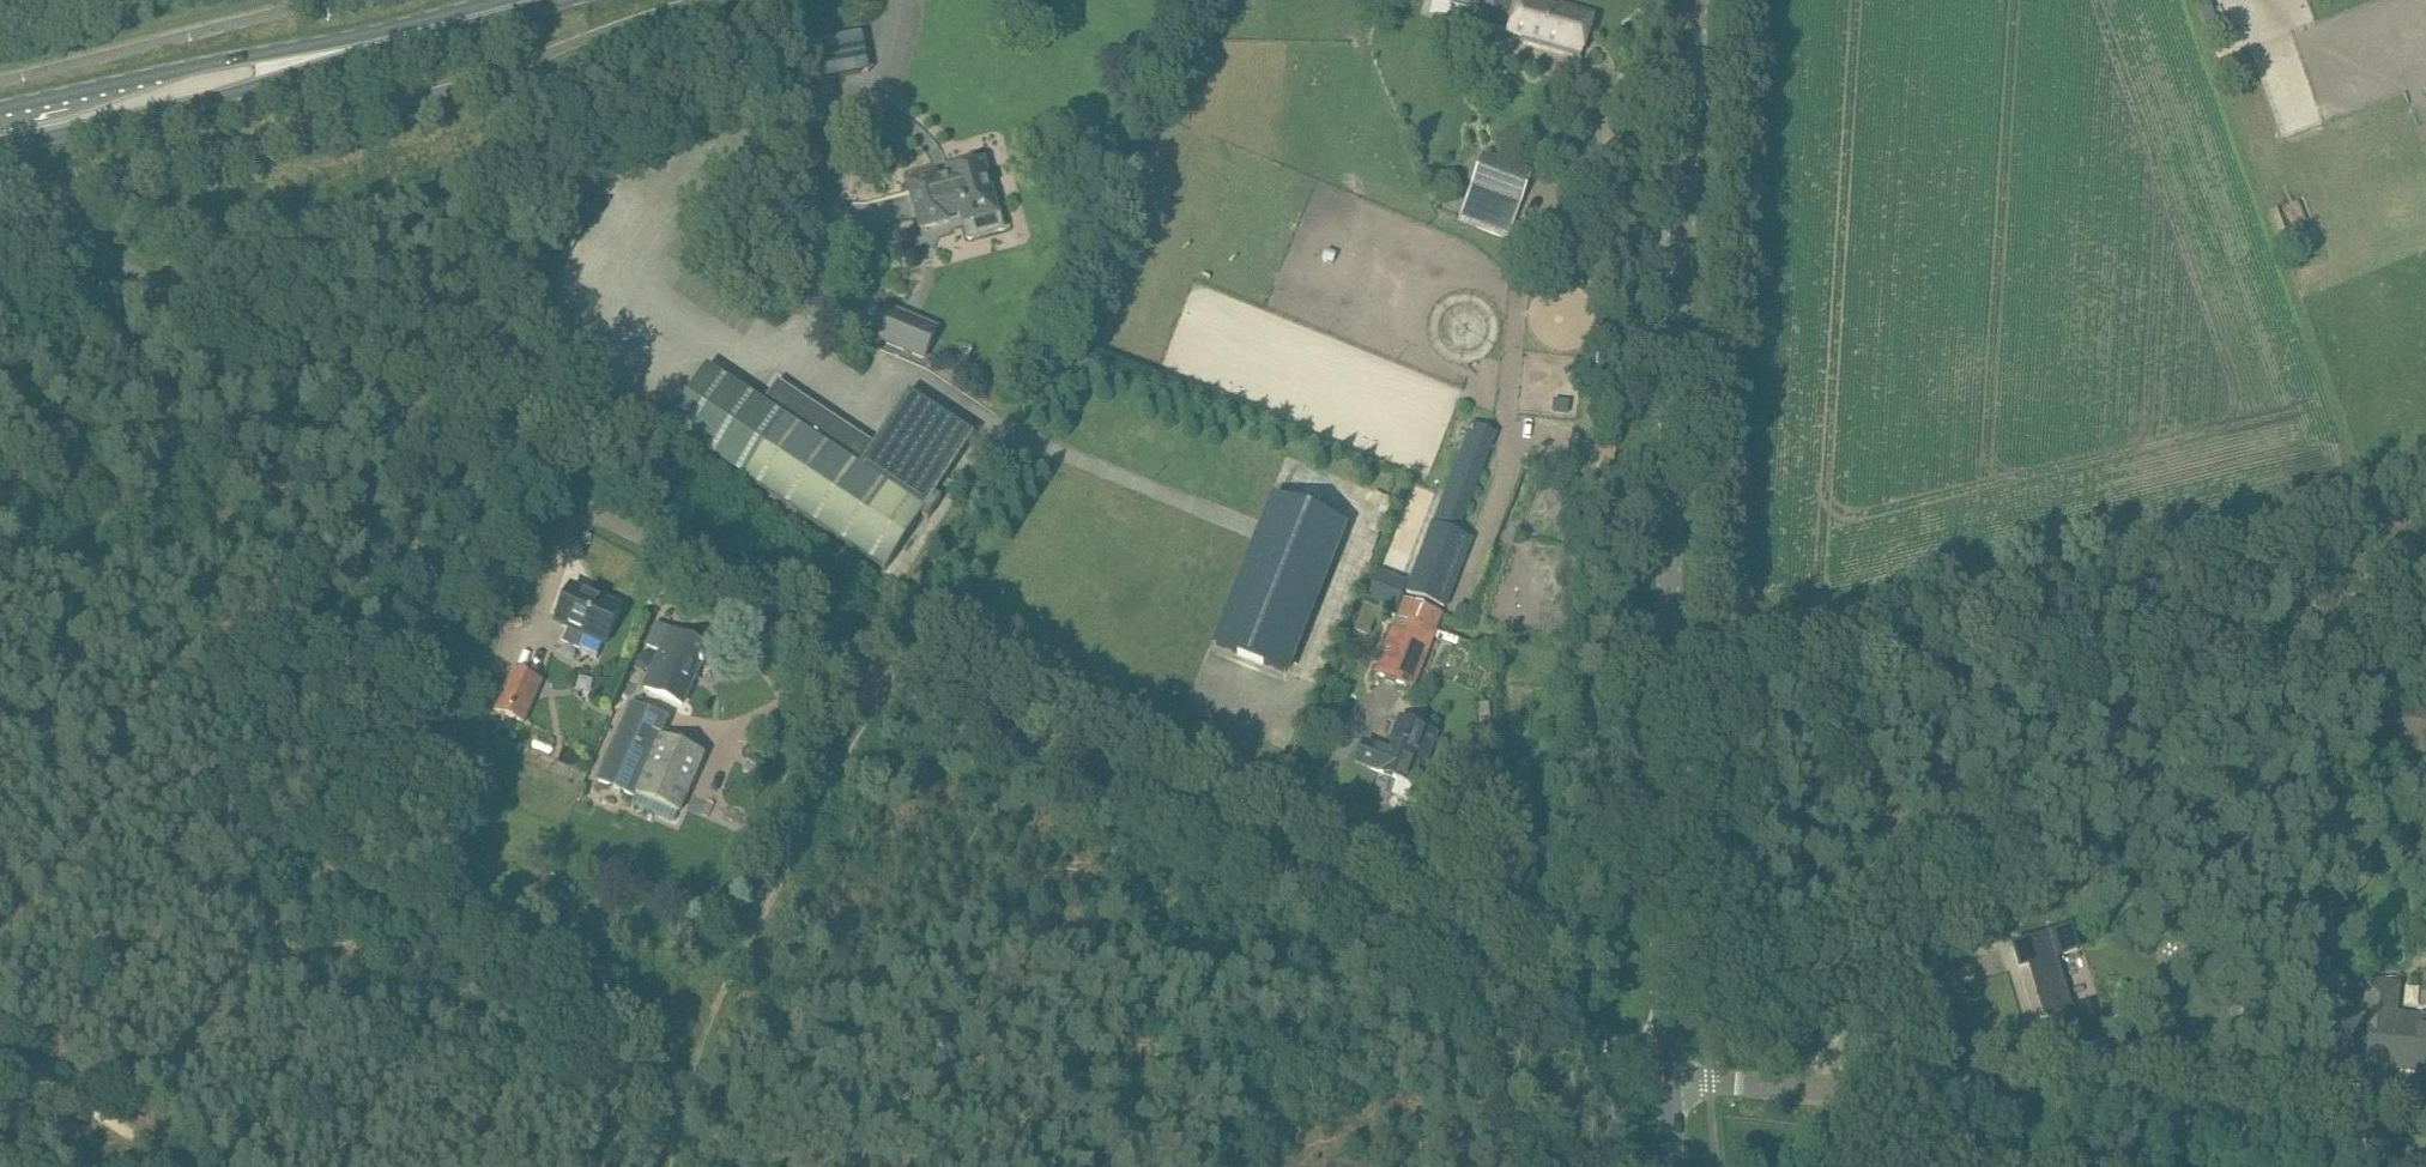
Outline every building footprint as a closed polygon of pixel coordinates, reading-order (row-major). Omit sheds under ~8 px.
[(1512,16),(1507,33),(1522,37),(1521,41),(1580,59),(1595,14),(1545,0),(1454,0),(1512,16)] [(816,49),(806,101),(843,108),(853,56),(816,49)] [(1484,156),(1473,185),(1459,222),(1505,240),(1530,174),(1484,156)] [(935,175),(908,183),(921,230),(950,222),(950,220),(960,217),(963,226),(998,216),(983,162),(977,164),(972,162),(966,162),(960,165),(956,169),(950,171),(952,178),(937,182),(935,175)] [(1602,280),(1605,265),(1592,263),(1589,278),(1602,280)] [(901,546),(950,472),(650,272),(586,372),(884,571),(887,568),(893,572),(907,551),(901,546)] [(935,329),(919,322),(900,315),(883,308),(871,336),(924,357),(935,329)] [(1407,594),(1444,609),(1471,540),(1457,535),(1497,433),(1473,424),(1407,594)] [(1279,504),(1226,636),(1293,662),(1346,531),(1279,504)] [(1405,599),(1407,594),(1408,591),(1376,579),(1368,601),(1399,613),(1405,599)] [(602,601),(571,587),(556,622),(569,628),(562,643),(596,658),(603,643),(606,645),(621,609),(617,608),(615,603),(607,599),(602,601)] [(1413,689),(1443,613),(1405,599),(1399,613),(1376,674),(1413,689)] [(1381,611),(1367,605),(1363,615),(1377,621),(1381,611)] [(645,688),(683,705),(701,664),(703,665),(705,660),(703,659),(708,648),(657,625),(648,645),(662,651),(645,688)] [(525,724),(542,682),(512,668),(494,712),(525,724)] [(608,703),(612,683),(596,679),(592,700),(608,703)] [(597,781),(633,797),(666,720),(631,704),(597,781)] [(1392,795),(1420,806),(1431,778),(1415,772),(1418,764),(1424,766),(1437,734),(1400,720),(1388,752),(1365,743),(1357,764),(1398,779),(1392,795)] [(491,736),(484,756),(497,760),(503,740),(491,736)] [(678,811),(680,812),(704,755),(662,737),(633,803),(674,821),(678,811)] [(765,765),(753,757),(745,770),(757,778),(765,765)] [(2038,1024),(2046,1055),(2096,1042),(2087,1007),(2078,1009),(2062,955),(2077,950),(2071,929),(2014,946),(2020,968),(2030,965),(2046,1019),(2040,1021),(2040,1023),(2038,1024)] [(2368,1058),(2400,1062),(2400,1065),(2415,1067),(2416,1063),(2425,1064),(2425,1029),(2396,1025),(2401,986),(2367,981),(2362,1025),(2372,1026),(2368,1058)]
